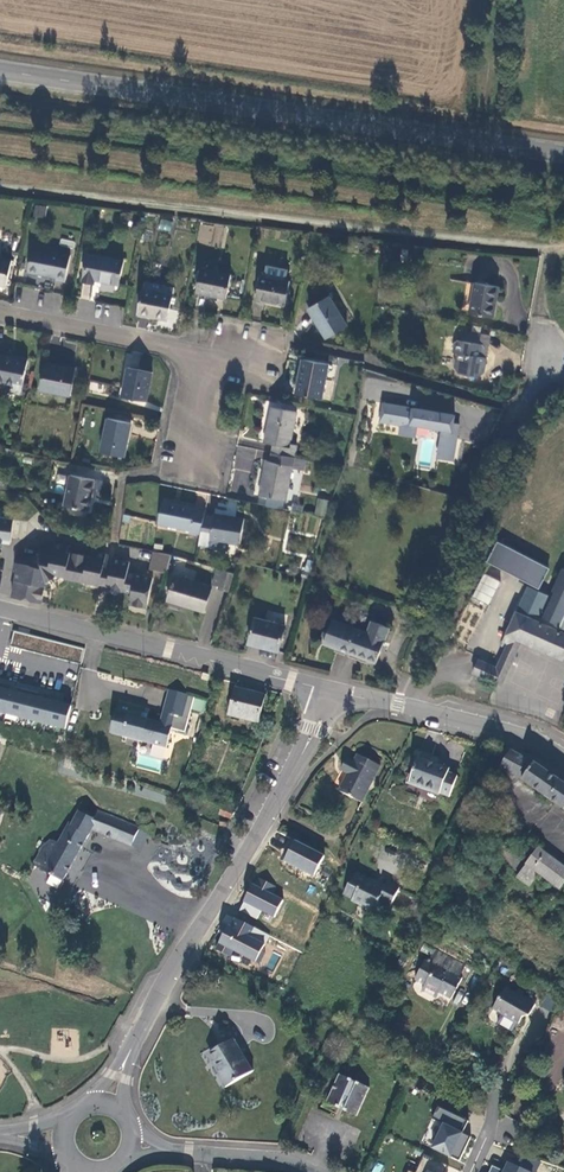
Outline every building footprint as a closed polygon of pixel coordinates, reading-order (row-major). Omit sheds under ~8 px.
[(35,204),(32,215),(44,219),(47,207),(35,204)] [(158,229),(170,232),(172,221),(160,218),(158,229)] [(198,245),(224,246),(224,225),(198,224),(198,245)] [(65,282),(70,255),(32,248),(27,272),(56,278),(56,280),(65,282)] [(398,257),(399,249),(388,248),(388,257),(398,257)] [(89,254),(83,281),(94,283),(94,280),(119,285),(124,261),(89,254)] [(7,286),(12,260),(0,258),(0,285),(7,286)] [(201,269),(197,292),(227,298),(231,275),(201,269)] [(261,275),(256,300),(285,305),(290,281),(261,275)] [(144,288),(173,294),(174,288),(145,282),(144,288)] [(469,313),(493,318),(499,286),(475,282),(474,285),(470,310),(469,313)] [(144,288),(138,314),(168,319),(173,294),(144,288)] [(309,308),(327,338),(347,326),(329,295),(309,308)] [(107,312),(111,312),(111,317),(120,317),(120,306),(107,305),(107,312)] [(480,343),(482,333),(463,330),(461,340),(458,340),(455,342),(453,352),(457,353),(454,367),(459,373),(479,377),(484,373),(487,357),(483,357),(485,347),(483,344),(480,343)] [(487,357),(491,335),(482,333),(480,343),(483,344),(485,347),(483,357),(487,357)] [(28,360),(6,355),(5,358),(0,357),(0,393),(5,394),(10,392),(21,395),(28,360)] [(303,359),(295,394),(322,399),(329,364),(303,359)] [(76,369),(45,363),(40,389),(70,396),(76,369)] [(122,397),(146,402),(152,373),(128,368),(122,397)] [(376,386),(378,374),(368,372),(365,385),(376,386)] [(380,403),(378,423),(399,426),(398,436),(416,438),(417,433),(426,434),(427,430),(439,431),(436,460),(453,462),(459,413),(380,403)] [(274,444),(273,453),(295,457),(297,445),(291,444),(297,412),(272,407),(265,442),(274,444)] [(124,457),(131,423),(108,418),(101,452),(124,457)] [(253,457),(258,458),(260,449),(237,446),(233,469),(251,472),(253,457)] [(295,457),(273,453),(271,461),(267,461),(260,495),(286,501),(292,468),(300,470),(302,459),(295,457)] [(95,479),(70,474),(64,505),(89,510),(95,479)] [(325,517),(328,500),(318,497),(314,515),(325,517)] [(205,515),(206,511),(195,509),(196,506),(164,500),(159,523),(190,530),(190,531),(201,534),(205,515)] [(214,517),(205,515),(201,534),(199,545),(209,547),(210,540),(228,544),(240,546),(245,520),(215,514),(214,517)] [(10,543),(13,519),(0,517),(0,542),(10,543)] [(227,551),(228,544),(210,540),(209,547),(227,551)] [(539,587),(549,568),(498,542),(488,561),(539,587)] [(129,603),(147,607),(153,578),(127,572),(129,562),(113,558),(110,573),(103,571),(106,554),(93,551),(92,557),(67,551),(68,546),(54,543),(53,549),(40,546),(38,558),(17,553),(15,563),(19,563),(12,596),(41,602),(46,581),(56,574),(65,576),(65,577),(100,585),(100,583),(107,585),(107,588),(132,593),(129,603)] [(166,573),(172,555),(154,551),(150,569),(166,573)] [(219,586),(224,570),(218,568),(213,585),(219,586)] [(229,591),(234,573),(224,570),(219,586),(219,588),(229,591)] [(447,641),(466,651),(502,581),(483,571),(447,641)] [(205,611),(212,587),(175,576),(167,600),(205,611)] [(437,591),(443,580),(436,577),(430,587),(437,591)] [(516,612),(503,641),(508,643),(511,636),(521,641),(563,660),(563,657),(563,633),(516,612)] [(255,618),(248,643),(278,651),(285,625),(255,618)] [(324,642),(348,652),(357,628),(332,619),(324,642)] [(348,652),(376,662),(389,627),(372,620),(368,632),(357,628),(348,652)] [(501,685),(521,641),(511,636),(508,643),(497,669),(492,666),(490,670),(496,672),(499,679),(497,683),(501,685)] [(490,670),(492,666),(478,660),(473,672),(497,683),(499,679),(496,672),(490,670)] [(0,687),(0,712),(68,729),(74,705),(0,687)] [(265,695),(236,688),(229,716),(232,716),(231,719),(245,723),(246,720),(259,723),(265,695)] [(195,696),(169,690),(160,722),(147,719),(141,718),(143,711),(121,706),(118,716),(116,716),(112,729),(124,732),(123,737),(142,742),(143,742),(166,748),(171,729),(178,730),(177,733),(187,736),(189,728),(187,727),(195,696)] [(534,763),(510,751),(500,768),(522,780),(534,763)] [(362,802),(380,766),(358,755),(354,762),(347,759),(341,770),(348,774),(339,791),(362,802)] [(449,769),(418,757),(409,783),(450,798),(457,777),(448,773),(449,769)] [(534,763),(522,780),(563,810),(563,784),(534,763)] [(94,818),(79,811),(72,826),(69,824),(58,843),(57,842),(56,842),(55,842),(54,842),(52,842),(51,843),(50,843),(49,844),(48,845),(48,846),(44,848),(35,865),(52,874),(63,880),(91,829),(139,848),(147,833),(139,830),(140,828),(98,811),(94,818)] [(284,861),(314,877),(326,856),(295,840),(284,861)] [(563,883),(563,867),(538,848),(526,865),(527,865),(539,875),(559,890),(563,883)] [(174,856),(171,864),(188,869),(191,861),(174,856)] [(539,875),(527,865),(517,878),(530,887),(539,875)] [(385,887),(357,873),(350,886),(358,889),(353,899),(352,901),(374,912),(379,902),(390,907),(400,887),(388,882),(385,887)] [(58,889),(63,880),(52,874),(47,882),(58,889)] [(244,902),(274,918),(283,900),(253,884),(244,902)] [(353,899),(358,889),(350,886),(349,885),(344,895),(353,899)] [(222,945),(256,962),(270,936),(235,918),(222,945)] [(465,966),(434,950),(428,961),(426,960),(415,980),(425,986),(422,991),(436,999),(439,993),(451,999),(462,977),(460,976),(465,966)] [(468,961),(465,966),(473,971),(476,966),(468,961)] [(520,997),(505,988),(490,1016),(513,1029),(517,1022),(519,1023),(523,1017),(529,1016),(535,1004),(520,995),(520,997)] [(225,1088),(253,1071),(234,1039),(209,1053),(222,1074),(219,1076),(225,1088)] [(344,1111),(357,1117),(370,1088),(357,1082),(356,1083),(351,1081),(352,1080),(339,1074),(326,1103),(339,1108),(340,1106),(345,1108),(344,1111)] [(469,1121),(439,1107),(432,1119),(444,1125),(433,1149),(460,1162),(470,1142),(461,1138),(463,1134),(469,1121)] [(516,1164),(535,1171),(540,1161),(521,1153),(516,1164)] [(425,1154),(416,1171),(446,1171),(449,1166),(425,1154)] [(509,1163),(505,1171),(503,1171),(492,1166),(490,1171),(529,1171),(509,1163)]
